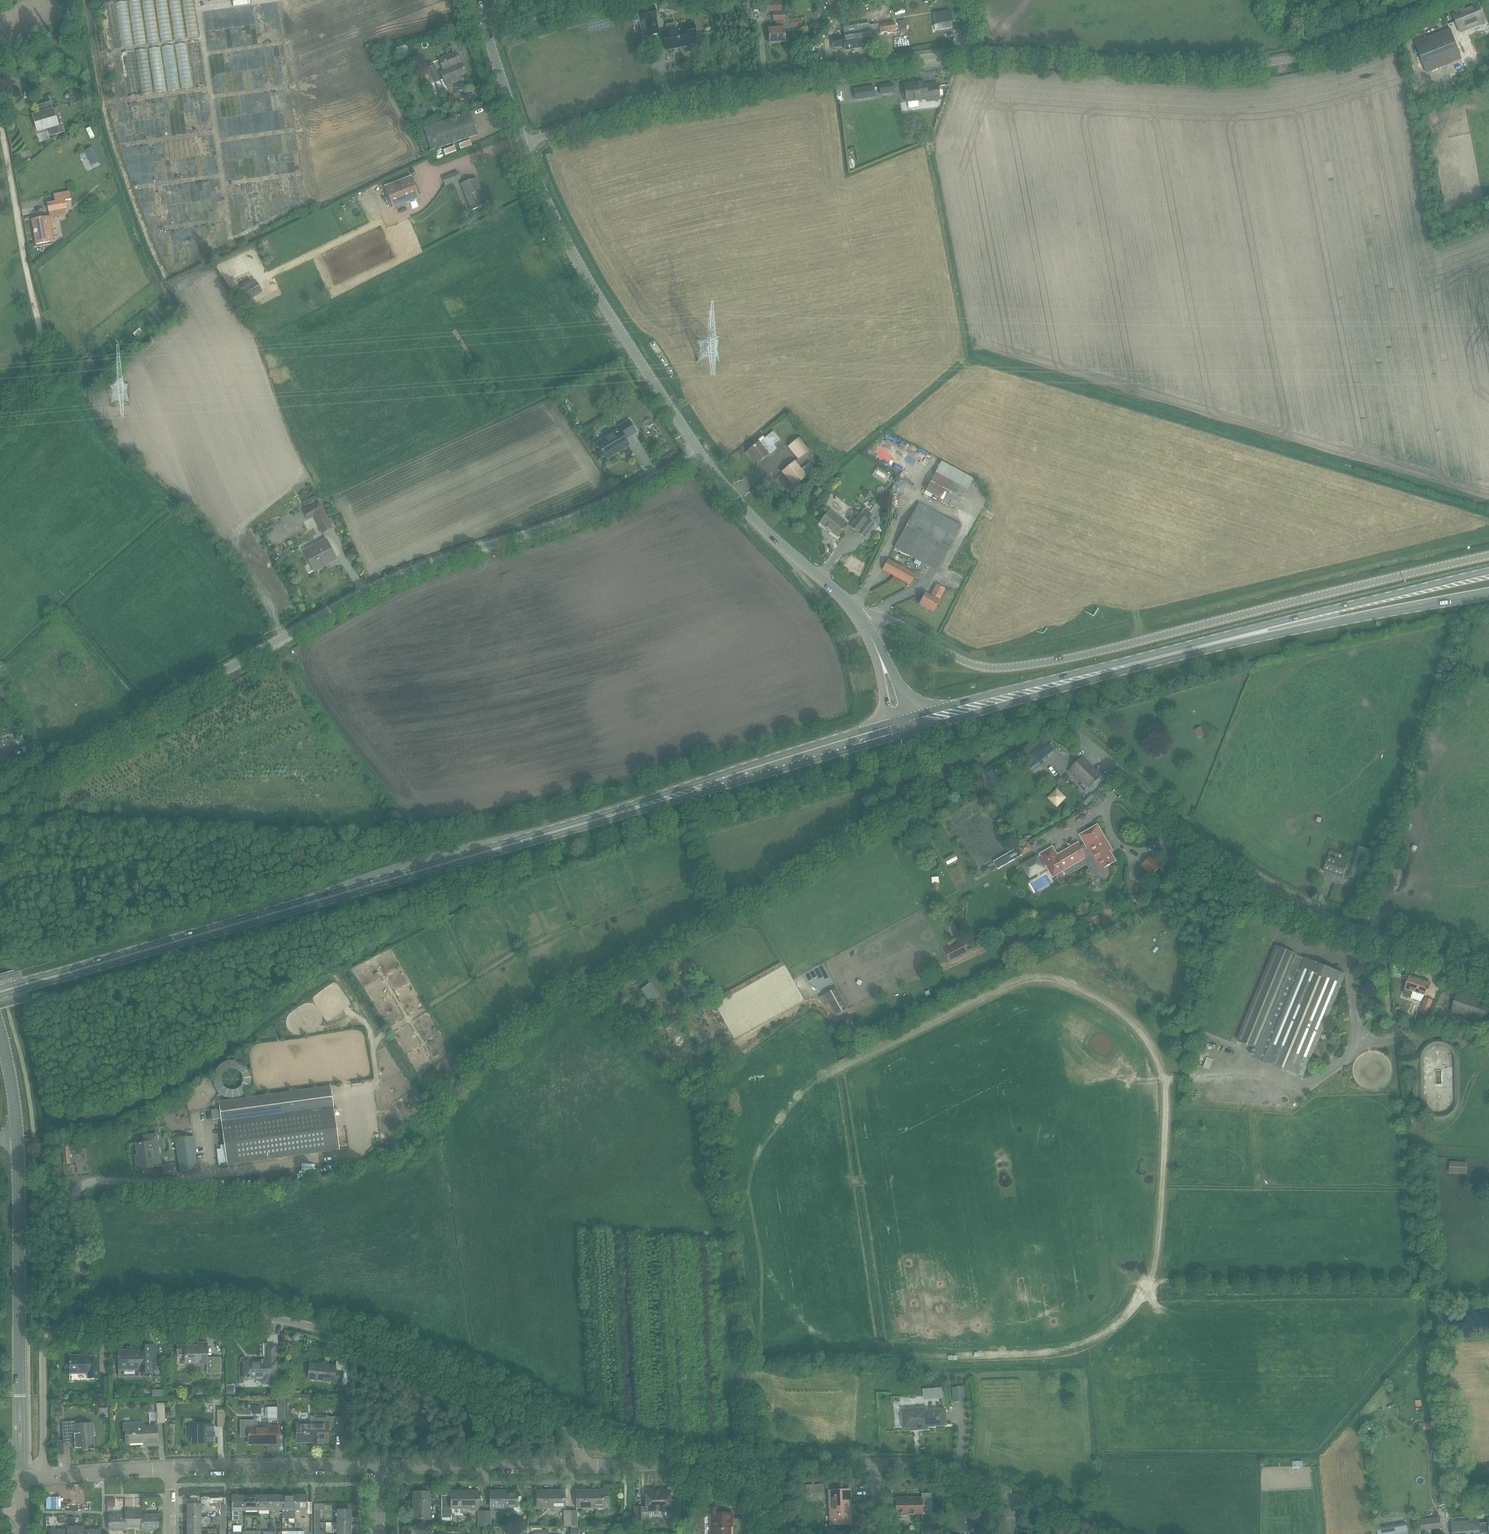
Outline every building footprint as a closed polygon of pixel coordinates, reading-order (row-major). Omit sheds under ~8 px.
[(202,33),(199,0),(128,0),(129,7),(136,6),(137,13),(128,14),(130,40),(202,33)] [(781,2),(766,3),(767,11),(782,10),(781,2)] [(1478,5),(1453,15),(1460,32),(1485,23),(1478,5)] [(654,7),(640,10),(642,20),(640,20),(643,37),(659,34),(659,33),(656,18),(654,7)] [(768,29),(768,33),(769,43),(785,42),(784,29),(802,28),(802,19),(786,20),(785,12),(773,13),(774,21),(776,21),(777,29),(768,29)] [(663,32),(664,40),(666,50),(673,49),(673,47),(687,44),(686,38),(696,36),(693,22),(683,25),(684,28),(663,32)] [(895,23),(879,25),(880,33),(896,30),(895,23)] [(1415,43),(1427,73),(1461,60),(1450,30),(1415,43)] [(834,47),(845,45),(845,49),(874,45),(872,32),(858,34),(832,39),(834,47)] [(182,52),(181,42),(170,43),(170,53),(182,52)] [(457,77),(466,73),(461,63),(456,52),(439,60),(444,71),(440,73),(447,86),(459,81),(457,77)] [(434,66),(428,69),(422,72),(429,86),(441,81),(434,66)] [(161,81),(148,83),(149,89),(172,85),(171,78),(160,80),(161,81)] [(879,86),(881,94),(894,92),(893,84),(879,86)] [(906,98),(907,102),(927,99),(927,102),(940,100),(937,84),(926,85),(925,84),(914,86),(913,84),(904,85),(905,90),(903,91),(904,96),(906,98)] [(874,87),(854,90),(856,100),(875,97),(874,87)] [(64,132),(57,109),(52,111),(50,103),(39,106),(41,114),(33,116),(38,131),(50,128),(52,136),(64,132)] [(470,113),(460,116),(424,128),(432,151),(477,136),(470,113)] [(443,180),(446,187),(460,181),(457,174),(443,180)] [(413,182),(411,177),(385,186),(389,195),(391,202),(393,208),(394,208),(419,198),(418,196),(415,189),(418,188),(416,182),(413,183),(413,182)] [(467,182),(461,184),(471,211),(486,205),(476,178),(467,182)] [(47,204),(48,212),(66,208),(65,201),(71,200),(69,192),(53,195),(55,202),(47,204)] [(50,217),(42,218),(32,220),(36,244),(54,241),(50,217)] [(503,230),(489,236),(492,242),(505,236),(503,230)] [(241,290),(238,292),(245,304),(247,302),(253,299),(263,293),(256,282),(255,281),(241,290)] [(597,444),(601,450),(606,459),(628,446),(625,440),(636,433),(629,421),(617,428),(619,431),(597,444)] [(758,442),(755,445),(748,451),(757,463),(768,455),(769,457),(778,449),(775,445),(781,440),(773,431),(764,438),(763,436),(758,441),(759,442),(759,443),(758,442)] [(788,447),(798,459),(809,450),(799,438),(788,447)] [(891,454),(888,458),(897,463),(899,459),(891,454)] [(794,487),(802,481),(816,469),(810,462),(801,470),(795,462),(782,472),(794,487)] [(973,479),(941,462),(925,491),(957,508),(973,479)] [(878,487),(885,492),(896,477),(889,472),(878,487)] [(873,499),(880,503),(883,496),(877,492),(873,499)] [(320,502),(303,511),(308,520),(314,517),(322,534),(333,528),(320,502)] [(919,503),(899,539),(894,548),(937,571),(961,526),(919,503)] [(829,510),(826,515),(819,523),(838,537),(848,524),(829,510)] [(861,514),(851,527),(865,538),(875,525),(861,514)] [(307,558),(309,563),(314,572),(337,560),(326,539),(303,551),(307,558)] [(882,570),(910,585),(916,575),(888,559),(882,570)] [(919,604),(933,612),(939,601),(945,589),(937,585),(930,596),(925,593),(919,604)] [(1202,725),(1205,733),(1213,730),(1210,722),(1202,725)] [(1046,740),(1022,758),(1031,769),(1054,750),(1046,740)] [(1083,780),(1084,782),(1091,788),(1102,777),(1082,757),(1068,772),(1080,783),(1083,780)] [(989,770),(982,775),(989,788),(997,783),(989,770)] [(1062,803),(1053,793),(1048,797),(1057,807),(1062,803)] [(1037,856),(1029,861),(1035,873),(1044,868),(1045,867),(1047,866),(1053,875),(1085,857),(1095,873),(1097,875),(1100,876),(1103,874),(1104,871),(1103,868),(1108,866),(1108,867),(1110,865),(1115,862),(1107,847),(1109,846),(1104,838),(1097,826),(1086,833),(1092,844),(1088,847),(1088,846),(1085,845),(1083,846),(1081,847),(1079,844),(1062,853),(1057,856),(1056,856),(1054,856),(1055,852),(1052,848),(1041,854),(1041,855),(1039,856),(1038,857),(1037,856)] [(1368,853),(1377,854),(1378,843),(1365,841),(1363,864),(1366,865),(1368,853)] [(1020,848),(995,863),(999,870),(1024,855),(1032,850),(1028,844),(1020,849),(1020,848)] [(960,849),(952,855),(956,861),(965,855),(960,849)] [(1152,856),(1145,863),(1142,865),(1151,876),(1161,866),(1152,856)] [(1329,857),(1327,862),(1323,872),(1342,878),(1348,863),(1329,857)] [(1385,884),(1392,886),(1398,868),(1391,866),(1385,884)] [(962,941),(946,950),(951,961),(968,952),(962,941)] [(1276,946),(1272,956),(1237,1040),(1257,1049),(1254,1058),(1263,1062),(1303,1078),(1345,975),(1305,959),(1303,963),(1294,960),(1296,955),(1276,946)] [(1340,970),(1349,974),(1352,966),(1342,963),(1340,970)] [(1410,976),(1404,994),(1411,996),(1413,992),(1426,996),(1431,983),(1410,976)] [(654,981),(650,985),(660,995),(664,991),(654,981)] [(845,1009),(834,989),(819,997),(824,1005),(829,1002),(835,1014),(845,1009)] [(1457,993),(1454,1003),(1452,1011),(1481,1021),(1487,1003),(1457,993)] [(1420,1013),(1428,1016),(1433,1000),(1425,998),(1420,1013)] [(1212,1054),(1209,1065),(1217,1067),(1220,1056),(1212,1054)] [(1444,1065),(1444,1073),(1459,1072),(1459,1064),(1444,1065)] [(227,1165),(340,1150),(331,1087),(219,1102),(227,1165)] [(1249,1093),(1234,1092),(1234,1100),(1249,1100),(1249,1093)] [(198,1169),(193,1136),(175,1139),(180,1171),(198,1169)] [(136,1160),(138,1170),(155,1167),(161,1167),(159,1154),(153,1154),(151,1142),(136,1144),(139,1160),(136,1160)] [(163,1166),(164,1174),(177,1172),(176,1164),(163,1166)] [(207,1363),(208,1374),(221,1374),(221,1358),(208,1358),(207,1343),(198,1343),(198,1346),(177,1346),(178,1356),(186,1355),(186,1363),(207,1363)] [(118,1351),(118,1361),(118,1369),(141,1369),(141,1372),(151,1372),(151,1362),(157,1362),(157,1345),(140,1345),(140,1348),(133,1348),(133,1351),(118,1351)] [(244,1361),(244,1371),(244,1380),(262,1380),(262,1384),(273,1384),(273,1380),(277,1379),(277,1361),(275,1361),(275,1346),(268,1346),(268,1361),(244,1361)] [(70,1373),(80,1373),(89,1373),(89,1379),(99,1379),(99,1352),(88,1353),(88,1356),(70,1356),(70,1373)] [(308,1379),(334,1381),(334,1384),(342,1384),(343,1371),(335,1371),(336,1366),(310,1364),(308,1379)] [(972,1383),(958,1384),(958,1398),(972,1398),(972,1383)] [(278,1407),(268,1407),(268,1419),(278,1419),(278,1422),(285,1422),(285,1398),(278,1398),(278,1407)] [(156,1404),(157,1424),(166,1424),(165,1403),(156,1404)] [(904,1428),(912,1427),(918,1427),(918,1429),(928,1429),(928,1426),(947,1425),(946,1410),(926,1411),(926,1409),(903,1410),(903,1416),(901,1416),(902,1423),(903,1422),(904,1428)] [(297,1423),(297,1443),(328,1443),(328,1428),(334,1428),(334,1434),(341,1434),(341,1417),(334,1417),(328,1417),(328,1416),(325,1416),(325,1415),(315,1415),(315,1416),(311,1416),(311,1423),(297,1423)] [(90,1450),(95,1449),(95,1448),(94,1448),(93,1424),(81,1424),(81,1421),(63,1423),(62,1428),(64,1445),(75,1444),(76,1450),(90,1449),(90,1450)] [(259,1421),(241,1422),(241,1439),(249,1439),(249,1444),(278,1443),(278,1427),(259,1427),(259,1421)] [(123,1424),(123,1426),(124,1436),(126,1436),(126,1443),(150,1442),(150,1445),(158,1445),(157,1426),(145,1427),(145,1423),(123,1424)] [(187,1426),(187,1427),(187,1437),(192,1437),(192,1444),(214,1444),(214,1426),(200,1426),(200,1425),(197,1425),(197,1426),(195,1426),(187,1426)] [(829,1491),(830,1501),(831,1525),(850,1524),(850,1510),(853,1510),(853,1505),(850,1505),(849,1490),(829,1491)] [(537,1491),(537,1501),(537,1507),(564,1507),(564,1491),(537,1491)] [(576,1491),(577,1507),(608,1507),(610,1505),(610,1499),(608,1496),(603,1496),(603,1491),(576,1491)] [(646,1507),(641,1507),(641,1513),(647,1513),(647,1511),(654,1511),(654,1508),(669,1508),(669,1510),(669,1511),(669,1515),(680,1515),(680,1500),(670,1500),(670,1491),(659,1491),(659,1492),(654,1492),(654,1491),(646,1491),(646,1507)] [(413,1492),(414,1519),(430,1519),(430,1492),(413,1492)] [(478,1492),(451,1492),(451,1508),(469,1508),(469,1510),(471,1511),(476,1511),(477,1510),(478,1510),(478,1492)] [(517,1492),(490,1492),(490,1508),(514,1508),(514,1510),(516,1511),(518,1512),(520,1511),(521,1510),(521,1496),(521,1497),(517,1497),(517,1492)] [(933,1504),(933,1494),(923,1494),(923,1497),(898,1498),(898,1515),(923,1515),(923,1533),(933,1533),(933,1504)] [(113,1504),(122,1504),(122,1495),(113,1495),(113,1504)] [(269,1510),(269,1495),(257,1496),(257,1511),(269,1510)] [(282,1510),(282,1495),(269,1495),(269,1510),(282,1510)] [(294,1517),(294,1495),(282,1495),(282,1510),(283,1510),(283,1517),(294,1517)] [(308,1495),(294,1495),(294,1517),(295,1517),(295,1514),(312,1514),(312,1503),(308,1503),(308,1495)] [(245,1511),(245,1496),(233,1496),(233,1521),(240,1521),(240,1511),(245,1511)] [(257,1511),(257,1496),(245,1496),(245,1511),(257,1511)] [(225,1517),(225,1499),(213,1499),(213,1505),(220,1505),(220,1517),(225,1517)] [(188,1504),(188,1518),(201,1518),(201,1504),(188,1504)] [(323,1510),(323,1504),(314,1504),(315,1524),(320,1524),(319,1510),(323,1510)] [(730,1527),(732,1527),(732,1514),(718,1513),(718,1507),(706,1507),(706,1514),(711,1514),(711,1533),(730,1533),(730,1527)] [(987,1515),(976,1515),(976,1518),(963,1518),(963,1509),(954,1509),(953,1531),(976,1531),(976,1533),(987,1533),(987,1515)] [(337,1510),(338,1520),(338,1524),(351,1524),(351,1510),(337,1510)] [(125,1512),(125,1515),(126,1515),(126,1527),(142,1527),(142,1515),(142,1512),(125,1512)] [(126,1515),(125,1515),(109,1515),(109,1531),(126,1530),(126,1527),(126,1515)] [(159,1515),(142,1515),(142,1527),(142,1530),(159,1530),(159,1515)] [(1420,1520),(1421,1531),(1441,1528),(1439,1517),(1420,1520)] [(201,1529),(201,1518),(188,1518),(188,1529),(201,1529)] [(1453,1530),(1453,1531),(1453,1533),(1485,1533),(1488,1533),(1488,1532),(1488,1522),(1479,1523),(1479,1522),(1454,1524),(1455,1530),(1453,1530)] [(1406,1523),(1391,1526),(1383,1528),(1384,1533),(1396,1533),(1408,1532),(1406,1523)] [(315,1524),(315,1533),(324,1533),(324,1530),(320,1530),(320,1524),(315,1524)] [(351,1524),(338,1524),(338,1533),(351,1533),(351,1524)]
